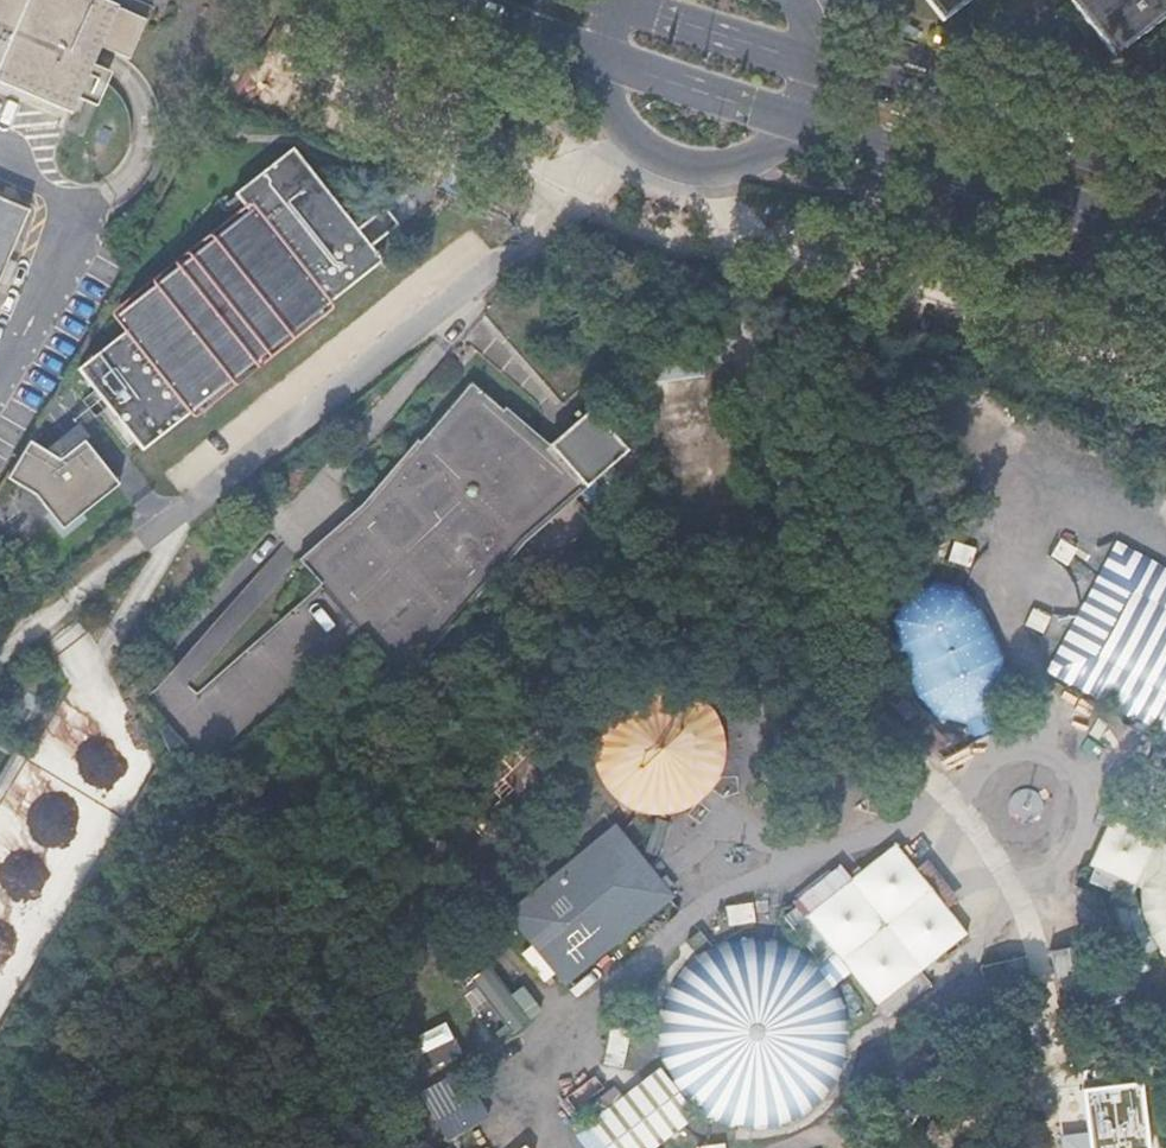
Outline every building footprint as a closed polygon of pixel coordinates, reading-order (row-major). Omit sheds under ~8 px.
[(73,110),(103,45),(131,57),(148,18),(105,0),(0,0),(0,79),(73,110)] [(943,19),(967,0),(928,0),(943,19)] [(1116,52),(1165,12),(1165,0),(1075,0),(1116,52)] [(251,124),(232,114),(227,125),(246,134),(251,124)] [(128,327),(77,369),(142,451),(382,261),(371,246),(398,225),(383,207),(356,229),(292,148),(234,194),(247,211),(117,314),(128,327)] [(0,196),(0,286),(33,209),(0,196)] [(653,355),(651,374),(690,380),(693,361),(653,355)] [(183,742),(207,769),(271,713),(364,632),(402,675),(519,540),(580,486),(621,450),(591,416),(550,453),(502,412),(471,385),(366,508),(303,563),(322,584),(320,586),(323,589),(295,613),(292,611),(290,613),(292,616),(249,653),(247,651),(244,653),(242,655),(245,657),(202,695),(199,693),(196,695),(186,687),(187,686),(171,674),(157,688),(137,705),(159,730),(168,724),(183,742)] [(67,468),(63,464),(87,444),(91,441),(81,429),(48,456),(56,461),(54,463),(62,472),(67,468)] [(66,534),(123,489),(87,444),(63,464),(67,468),(62,472),(54,463),(56,461),(48,456),(30,446),(8,483),(40,502),(66,534)] [(1165,735),(1165,571),(1117,543),(1048,670),(1165,735)] [(916,696),(936,718),(965,724),(974,742),(1001,729),(993,711),(1006,685),(1003,655),(981,608),(961,586),(933,579),(925,562),(896,576),(904,592),(891,619),(894,648),(916,696)] [(695,800),(705,792),(713,782),(718,770),(722,758),(722,745),(720,732),(716,720),(710,709),(701,700),(691,692),(679,686),(667,683),(654,682),(641,684),(629,688),(618,695),(608,704),(601,714),(595,725),(592,738),(591,750),(593,763),(597,775),(604,786),(612,796),(623,804),(634,809),(647,812),(660,813),(672,811),(684,807),(695,800)] [(1139,889),(1160,841),(1108,818),(1087,865),(1139,889)] [(579,976),(673,897),(614,827),(521,906),(579,976)] [(1160,841),(1139,889),(1140,911),(1147,934),(1154,945),(1165,957),(1165,837),(1160,841)] [(831,949),(817,961),(827,973),(837,987),(852,973),(880,1009),(968,935),(897,845),(805,917),(831,949)] [(723,905),(726,925),(754,921),(751,901),(723,905)] [(845,1005),(837,987),(827,973),(817,961),(816,960),(799,949),(786,943),(773,939),(764,938),(746,938),(727,941),(711,947),(697,956),(683,968),(673,981),(665,996),(660,1013),(658,1030),(658,1045),(663,1064),(669,1079),(680,1094),(689,1104),(707,1116),(722,1123),(740,1127),(761,1128),(776,1126),(795,1119),(808,1111),(821,1101),(832,1087),(841,1071),(846,1055),(849,1037),(848,1022),(845,1005)] [(1088,945),(1088,944),(1048,951),(1057,1000),(1096,994),(1088,945)] [(519,954),(542,979),(551,971),(528,946),(519,954)] [(979,968),(988,1008),(1031,998),(1022,958),(979,968)] [(1107,961),(1094,964),(1101,1000),(1105,1024),(1120,1022),(1107,961)] [(529,1020),(491,969),(474,982),(513,1033),(529,1020)] [(659,1069),(588,1123),(607,1147),(653,1147),(695,1116),(659,1069)] [(438,1135),(485,1119),(476,1093),(450,1102),(443,1081),(422,1088),(438,1135)] [(1141,1081),(1082,1089),(1088,1133),(1089,1147),(1150,1147),(1141,1081)] [(1088,1133),(1067,1136),(1068,1147),(1089,1147),(1088,1133)]
